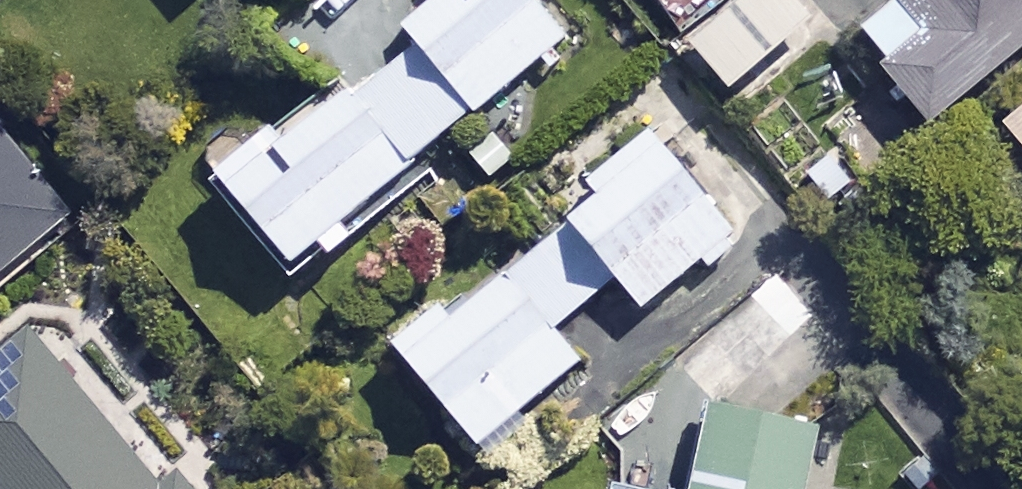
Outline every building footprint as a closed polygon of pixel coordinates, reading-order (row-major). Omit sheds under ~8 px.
[(533,0),(421,0),(396,20),(412,39),(334,100),(320,83),(212,167),(296,276),(353,232),(336,211),(561,36),(533,0)] [(800,0),(730,0),(685,36),(721,81),(809,12),(800,0)] [(844,24),(922,118),(1021,36),(1021,0),(873,0),(844,24)] [(996,111),(1021,146),(1021,92),(996,111)] [(528,93),(464,138),(487,171),(551,125),(528,93)] [(610,272),(634,303),(728,230),(648,128),(555,201),(566,216),(447,314),(435,299),(388,337),(483,453),(522,420),(512,408),(576,356),(549,323),(610,272)] [(0,131),(0,267),(67,212),(0,131)] [(827,144),(797,170),(829,207),(859,180),(827,144)] [(28,330),(0,353),(0,488),(189,488),(173,469),(154,484),(28,330)] [(702,396),(681,488),(798,488),(802,472),(839,480),(851,431),(702,396)]
